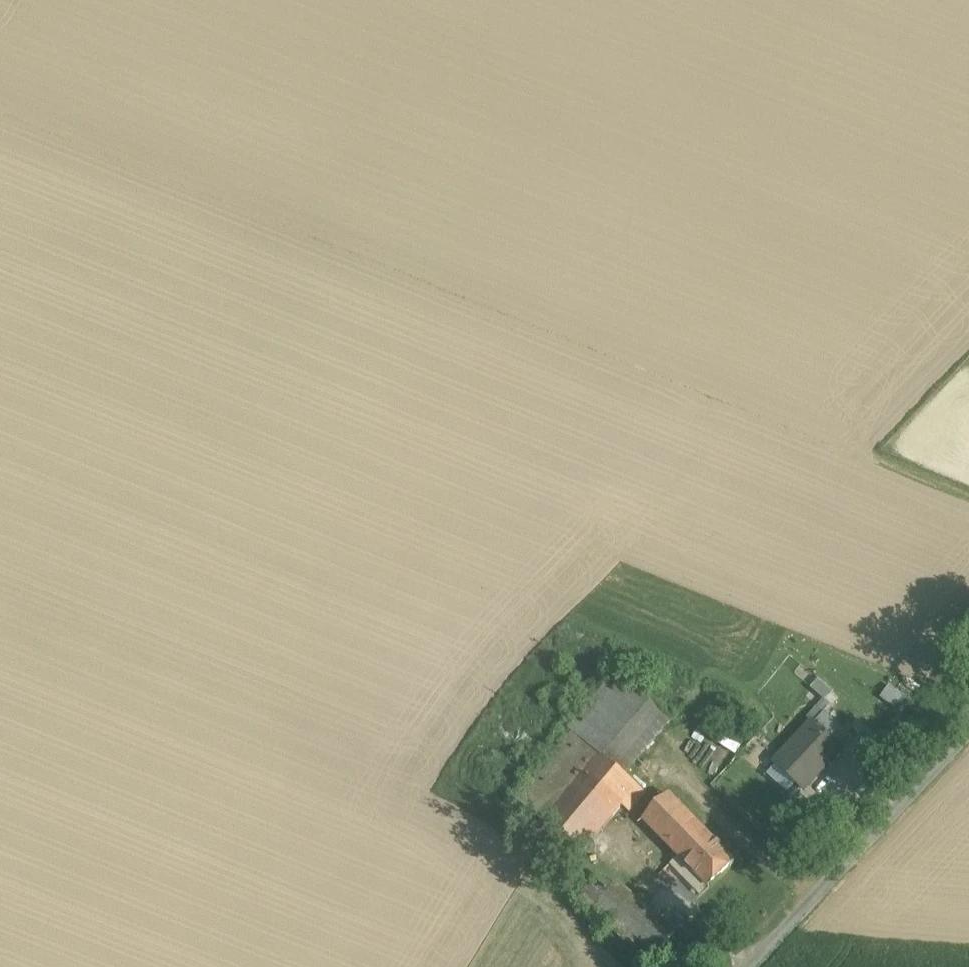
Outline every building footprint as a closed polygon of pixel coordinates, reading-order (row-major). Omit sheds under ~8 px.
[(673,721),(615,672),(568,728),(571,732),(625,777),(673,721)] [(777,754),(813,786),(857,742),(821,710),(777,754)] [(516,797),(583,854),(622,808),(629,814),(646,794),(625,777),(571,732),(516,797)] [(682,784),(650,813),(716,881),(749,854),(682,784)]
